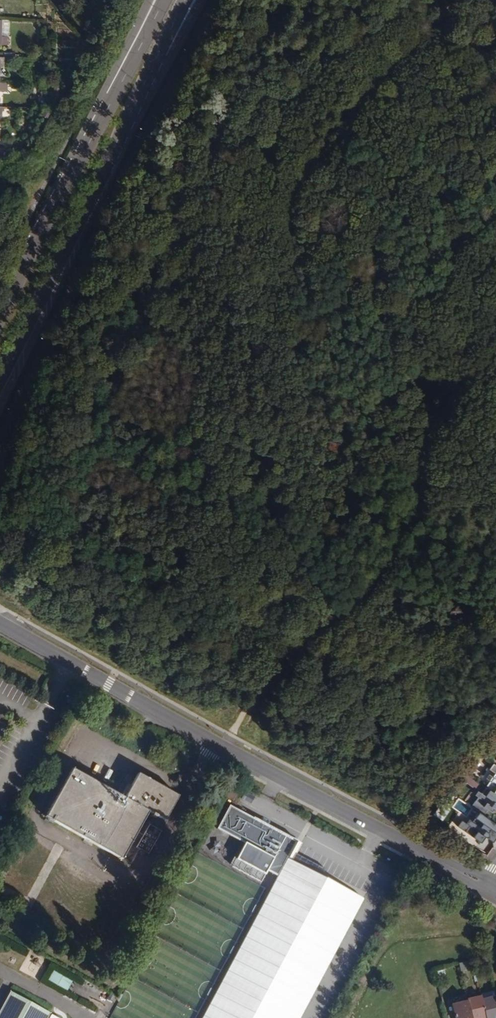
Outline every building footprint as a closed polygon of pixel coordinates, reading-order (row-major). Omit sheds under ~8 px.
[(8,45),(9,36),(0,36),(1,19),(0,19),(0,45),(8,45)] [(494,792),(495,794),(495,765),(494,763),(489,769),(495,774),(485,786),(494,792)] [(124,801),(69,770),(43,818),(119,861),(145,813),(163,823),(176,800),(137,777),(131,788),(126,797),(124,801)] [(480,782),(465,771),(461,776),(476,787),(480,782)] [(131,788),(125,784),(120,794),(126,797),(131,788)] [(240,787),(234,784),(227,797),(234,800),(240,787)] [(494,792),(485,786),(471,806),(484,815),(488,810),(491,812),(493,809),(495,808),(495,803),(490,798),(494,792)] [(202,1017),(302,1017),(367,894),(316,869),(291,857),(298,842),(225,801),(199,852),(268,889),(247,931),(225,973),(203,1015),(202,1017)] [(467,826),(460,820),(455,826),(478,843),(482,837),(486,836),(487,840),(491,842),(495,835),(494,834),(495,831),(495,825),(477,811),(467,826)] [(148,824),(136,848),(149,854),(161,830),(148,824)] [(52,971),(47,980),(66,991),(71,981),(52,971)] [(47,1012),(12,992),(0,1012),(0,1017),(44,1017),(47,1012)] [(495,999),(493,992),(479,995),(479,998),(485,1017),(495,1017),(495,1003),(495,999)] [(479,998),(466,1002),(470,1017),(485,1017),(479,998)] [(466,1002),(453,1005),(456,1017),(470,1017),(466,1002)]
